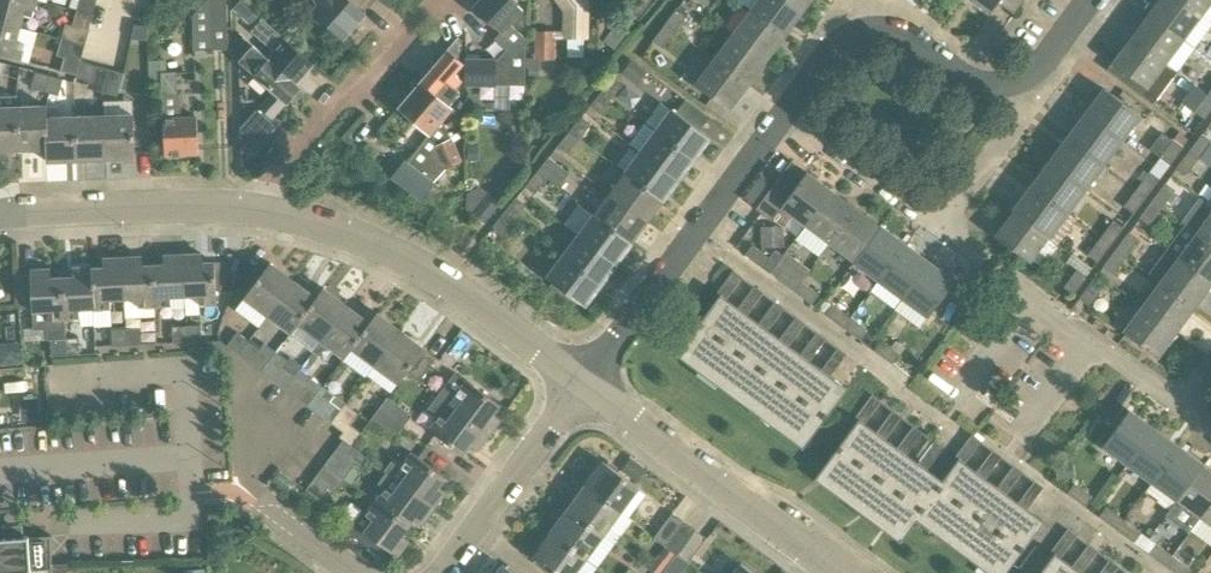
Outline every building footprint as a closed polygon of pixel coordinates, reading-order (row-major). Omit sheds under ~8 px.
[(38,2),(32,0),(0,0),(0,23),(21,29),(25,15),(34,17),(38,2)] [(97,3),(85,0),(80,0),(76,12),(93,16),(97,3)] [(195,52),(230,50),(228,0),(219,0),(220,7),(211,7),(194,24),(195,52)] [(350,0),(317,0),(320,6),(313,14),(344,41),(367,15),(350,0)] [(524,48),(530,42),(512,25),(525,11),(513,0),(484,0),(476,8),(502,33),(496,40),(515,57),(512,60),(466,60),(466,85),(497,85),(497,84),(525,84),(526,50),(524,48)] [(586,4),(583,0),(561,0),(569,10),(569,38),(586,38),(586,4)] [(787,0),(759,0),(750,11),(785,37),(803,12),(787,0)] [(803,12),(813,0),(787,0),(803,12)] [(991,14),(999,3),(1015,15),(1026,0),(973,0),(991,14)] [(1204,14),(1185,0),(1161,0),(1152,13),(1186,39),(1204,14)] [(1210,5),(1210,0),(1185,0),(1204,14),(1210,5)] [(665,24),(675,31),(688,14),(678,7),(665,24)] [(254,29),(262,19),(251,8),(242,18),(254,29)] [(785,37),(750,11),(732,36),(766,62),(785,37)] [(93,16),(76,12),(73,25),(89,29),(93,16)] [(1196,46),(1186,39),(1152,13),(1133,37),(1168,63),(1178,71),(1196,46)] [(269,59),(297,84),(314,64),(263,20),(252,32),(275,53),(269,59)] [(21,29),(0,23),(0,55),(22,61),(26,44),(18,42),(21,29)] [(662,48),(675,31),(665,24),(652,41),(662,48)] [(147,39),(147,26),(147,25),(142,25),(134,25),(131,39),(147,39)] [(538,59),(557,58),(556,32),(537,33),(538,59)] [(766,62),(732,36),(713,60),(748,86),(766,62)] [(1178,71),(1168,63),(1133,37),(1115,62),(1127,70),(1120,80),(1154,104),(1178,71)] [(274,92),(260,107),(273,119),(287,103),(288,104),(298,93),(303,97),(307,93),(297,84),(269,59),(245,38),(240,53),(244,57),(240,62),(274,92)] [(449,51),(460,60),(460,39),(449,51)] [(449,51),(422,83),(450,107),(461,93),(455,88),(461,81),(462,72),(459,69),(464,63),(449,51)] [(76,76),(81,62),(64,58),(60,71),(76,76)] [(540,77),(540,60),(529,59),(529,77),(540,77)] [(729,111),(748,86),(713,60),(694,85),(729,111)] [(90,82),(94,65),(81,61),(81,62),(76,76),(76,78),(77,78),(90,82)] [(638,86),(648,73),(632,61),(623,74),(638,86)] [(33,88),(47,92),(51,76),(37,72),(33,88)] [(178,73),(162,73),(166,156),(200,155),(198,117),(181,118),(178,73)] [(51,76),(47,92),(61,96),(65,79),(51,76)] [(604,91),(613,99),(625,84),(616,77),(604,91)] [(454,110),(450,107),(422,83),(400,108),(431,135),(409,163),(407,161),(393,179),(421,201),(435,183),(427,177),(442,158),(447,170),(462,164),(444,122),(454,110)] [(601,113),(613,99),(604,91),(592,106),(601,113)] [(1105,92),(1087,116),(1122,141),(1139,117),(1105,92)] [(1210,113),(1210,94),(1197,111),(1207,118),(1210,113)] [(647,123),(658,131),(696,159),(711,138),(674,110),(673,111),(662,103),(647,123)] [(20,151),(47,150),(49,150),(48,118),(49,118),(48,106),(18,107),(20,151)] [(20,151),(18,107),(0,108),(0,152),(20,151)] [(135,115),(106,116),(107,160),(137,159),(135,115)] [(77,117),(78,161),(107,160),(106,116),(77,117)] [(1103,166),(1122,141),(1087,116),(1069,140),(1103,166)] [(49,150),(47,150),(48,162),(78,161),(77,117),(49,118),(48,118),(49,150)] [(571,132),(581,139),(592,125),(583,117),(571,132)] [(267,138),(248,119),(241,127),(242,153),(254,152),(267,138)] [(696,159),(658,131),(643,152),(680,180),(696,159)] [(569,154),(581,139),(571,132),(559,146),(569,154)] [(1175,139),(1174,141),(1183,148),(1189,140),(1179,133),(1175,139)] [(1189,153),(1198,160),(1210,143),(1202,136),(1189,153)] [(1085,190),(1103,166),(1069,140),(1051,164),(1085,190)] [(1171,165),(1183,148),(1174,141),(1161,158),(1171,165)] [(479,144),(468,145),(469,162),(480,161),(479,144)] [(680,180),(643,152),(627,174),(664,201),(680,180)] [(1198,160),(1189,153),(1176,171),(1185,178),(1198,160)] [(573,176),(560,165),(550,158),(539,172),(548,180),(561,190),(573,176)] [(1067,214),(1085,190),(1051,164),(1033,188),(1067,214)] [(664,201),(627,174),(617,166),(601,188),(611,195),(649,223),(664,201)] [(536,194),(548,180),(539,172),(527,187),(536,194)] [(745,198),(758,208),(776,183),(763,173),(745,198)] [(782,208),(807,226),(833,191),(808,173),(795,191),(779,179),(776,183),(758,208),(757,210),(772,222),(782,208)] [(1137,192),(1147,199),(1160,182),(1150,175),(1137,192)] [(1166,184),(1153,201),(1163,208),(1176,191),(1166,184)] [(1049,238),(1067,214),(1033,188),(1015,213),(1049,238)] [(833,191),(807,226),(831,244),(857,209),(833,191)] [(1134,216),(1147,199),(1137,192),(1124,209),(1134,216)] [(649,223),(611,195),(595,216),(633,244),(649,223)] [(490,197),(473,218),(483,226),(500,205),(490,197)] [(506,213),(515,220),(527,206),(518,198),(506,213)] [(1163,208),(1153,201),(1140,219),(1150,226),(1163,208)] [(1205,202),(1187,227),(1188,228),(1210,245),(1210,207),(1205,202)] [(857,209),(831,244),(856,262),(882,227),(857,209)] [(503,235),(515,220),(506,213),(494,227),(503,235)] [(1049,238),(1015,213),(997,237),(1031,262),(1049,238)] [(633,244),(595,216),(580,237),(617,265),(633,244)] [(1102,238),(1112,246),(1125,228),(1115,221),(1102,238)] [(882,227),(856,262),(880,280),(882,278),(906,245),(882,227)] [(1188,228),(1170,252),(1179,258),(1210,283),(1210,245),(1188,228)] [(1130,232),(1117,250),(1127,257),(1140,239),(1130,232)] [(617,265),(580,237),(564,258),(602,286),(617,265)] [(1099,263),(1112,246),(1102,238),(1089,256),(1099,263)] [(776,250),(770,258),(753,245),(746,255),(771,273),(784,256),(776,250)] [(906,245),(882,278),(880,280),(905,298),(931,264),(906,245)] [(1127,257),(1117,250),(1104,267),(1114,274),(1127,257)] [(1179,258),(1170,252),(1167,250),(1149,274),(1161,283),(1195,309),(1210,287),(1210,283),(1179,258)] [(184,255),(186,296),(200,296),(200,305),(218,304),(216,263),(204,263),(203,254),(184,255)] [(166,265),(154,266),(156,307),(173,306),(172,297),(186,296),(184,255),(165,256),(166,265)] [(143,257),(124,258),(126,299),(139,299),(140,308),(156,307),(154,266),(143,266),(143,257)] [(105,268),(94,269),(96,309),(96,310),(112,309),(112,300),(126,299),(124,258),(104,259),(105,268)] [(586,306),(602,286),(564,258),(549,278),(586,306)] [(794,258),(785,269),(803,282),(811,271),(794,258)] [(245,298),(269,316),(295,281),(271,264),(245,298)] [(803,282),(785,269),(779,264),(771,274),(796,292),(803,282)] [(955,282),(931,264),(905,298),(929,317),(955,282)] [(63,278),(65,320),(82,319),(81,310),(96,309),(94,269),(94,268),(74,269),(74,278),(63,278)] [(67,356),(66,339),(65,320),(63,278),(52,279),(52,270),(29,271),(32,329),(49,328),(50,341),(52,341),(53,357),(67,356)] [(1065,287),(1075,295),(1088,277),(1079,270),(1065,287)] [(702,322),(681,350),(684,352),(703,366),(742,312),(739,309),(726,300),(743,278),(734,272),(718,294),(721,296),(702,322)] [(295,281),(269,316),(293,334),(300,324),(299,324),(318,299),(317,298),(295,281)] [(1103,288),(1094,281),(1081,299),(1090,306),(1103,288)] [(803,282),(796,292),(813,305),(820,295),(803,282)] [(1195,309),(1161,283),(1143,307),(1177,333),(1195,309)] [(755,287),(739,309),(742,312),(703,366),(704,367),(724,381),(763,327),(760,325),(747,316),(764,293),(755,287)] [(318,299),(299,324),(300,324),(322,341),(328,334),(348,306),(325,289),(317,298),(318,299)] [(724,381),(725,382),(745,397),(784,342),(781,340),(768,331),(785,309),(776,302),(760,325),(763,327),(724,381)] [(827,315),(844,328),(852,318),(834,305),(827,315)] [(348,306),(328,334),(322,341),(346,359),(353,349),(352,349),(371,324),(371,323),(348,306)] [(1159,357),(1177,333),(1143,307),(1124,331),(1159,357)] [(371,324),(352,349),(353,349),(376,366),(402,331),(378,314),(371,323),(371,324)] [(797,318),(781,340),(784,342),(745,397),(746,398),(766,412),(805,358),(802,355),(789,346),(806,324),(797,318)] [(852,318),(844,328),(862,341),(869,331),(852,318)] [(202,325),(188,326),(189,343),(203,342),(202,325)] [(189,343),(188,326),(173,327),(174,344),(189,343)] [(141,328),(127,329),(128,346),(142,345),(141,328)] [(128,346),(127,329),(112,330),(113,347),(128,346)] [(425,349),(402,331),(376,366),(399,384),(407,374),(425,349)] [(229,346),(240,355),(250,341),(238,333),(229,346)] [(818,333),(802,355),(805,358),(766,412),(767,413),(786,427),(826,373),(823,371),(810,362),(827,340),(818,333)] [(81,339),(66,339),(67,356),(82,356),(81,339)] [(250,341),(240,355),(263,372),(277,353),(266,344),(262,350),(250,341)] [(901,355),(883,342),(876,351),(894,364),(901,355)] [(0,345),(2,368),(22,366),(20,343),(0,345)] [(407,374),(419,383),(438,358),(425,349),(407,374)] [(823,371),(826,373),(786,427),(788,429),(807,442),(809,444),(849,389),(847,388),(831,377),(847,355),(839,349),(823,371)] [(277,353),(263,372),(286,389),(296,376),(285,367),(289,361),(277,353)] [(296,376),(286,389),(309,407),(324,388),(312,379),(308,385),(296,376)] [(465,400),(456,411),(490,436),(502,420),(494,415),(501,406),(468,381),(457,394),(465,400)] [(324,388),(309,407),(332,424),(342,411),(331,402),(335,396),(324,388)] [(880,435),(878,434),(865,424),(882,402),(873,396),(857,418),(859,420),(820,473),(822,475),(841,489),(880,435)] [(21,420),(41,419),(40,398),(20,399),(21,420)] [(379,410),(404,428),(413,416),(388,398),(379,410)] [(346,405),(342,411),(332,424),(344,433),(341,438),(344,441),(351,446),(361,433),(351,425),(359,414),(346,405)] [(404,428),(379,410),(370,422),(395,440),(404,428)] [(478,451),(490,436),(456,411),(448,422),(441,417),(431,430),(464,455),(471,446),(478,451)] [(878,434),(880,435),(841,489),(842,491),(861,505),(901,451),(899,449),(886,440),(903,417),(894,411),(878,434)] [(1129,463),(1155,429),(1132,412),(1130,411),(1105,445),(1129,463)] [(922,466),(920,464),(907,455),(924,433),(915,427),(899,449),(901,451),(861,505),(863,506),(882,520),(922,466)] [(1155,429),(1129,463),(1154,482),(1179,447),(1155,429)] [(943,481),(919,513),(922,515),(941,529),(981,476),(975,472),(962,463),(979,441),(971,434),(963,444),(954,457),(959,461),(943,481)] [(326,465),(345,480),(356,465),(362,470),(369,460),(351,446),(344,441),(326,465)] [(920,464),(922,466),(882,520),(884,521),(903,535),(905,537),(917,521),(922,515),(919,513),(943,481),(928,471),(944,448),(936,442),(920,464)] [(1179,447),(1154,482),(1149,488),(1163,499),(1160,503),(1170,510),(1178,500),(1204,466),(1179,447)] [(1000,456),(991,450),(975,472),(981,476),(941,529),(942,530),(962,544),(1002,492),(996,488),(983,479),(1000,456)] [(386,471),(402,484),(435,508),(447,493),(440,488),(447,478),(413,453),(404,466),(395,459),(386,471)] [(638,483),(647,470),(631,458),(622,471),(638,483)] [(587,486),(622,512),(640,488),(605,462),(587,486)] [(1076,479),(1074,463),(1057,465),(1059,481),(1076,479)] [(1012,465),(996,488),(1002,492),(962,544),(963,546),(983,560),(1023,507),(1017,503),(1004,494),(1021,471),(1012,465)] [(1168,514),(1193,532),(1201,520),(1210,507),(1210,471),(1204,466),(1178,500),(1170,510),(1168,514)] [(316,478),(308,490),(320,499),(329,488),(316,478)] [(1023,507),(983,560),(984,561),(1000,572),(1006,572),(1044,522),(1025,509),(1042,487),(1033,481),(1017,503),(1023,507)] [(435,508),(402,484),(394,495),(386,489),(377,502),(410,527),(416,518),(424,523),(435,508)] [(1069,494),(1086,507),(1093,497),(1076,484),(1069,494)] [(569,510),(604,536),(622,512),(587,486),(569,510)] [(410,527),(377,502),(367,514),(363,511),(348,532),(379,555),(385,547),(399,558),(411,542),(403,536),(410,527)] [(1201,520),(1210,527),(1210,507),(1201,520)] [(1118,530),(1125,520),(1108,508),(1101,517),(1118,530)] [(552,534),(587,560),(604,536),(569,510),(552,534)] [(655,539),(667,547),(685,522),(674,514),(655,539)] [(1125,520),(1118,530),(1135,543),(1142,533),(1125,520)] [(685,522),(667,547),(678,555),(696,530),(685,522)] [(1077,570),(1071,566),(1058,557),(1075,535),(1067,529),(1048,556),(1051,559),(1041,572),(1074,572),(1077,570)] [(696,530),(678,555),(689,564),(708,539),(696,530)] [(552,534),(534,558),(554,572),(577,572),(587,560),(552,534)] [(55,565),(53,536),(30,538),(30,537),(0,539),(0,572),(55,572),(55,565)] [(1088,544),(1071,566),(1077,570),(1074,572),(1080,572),(1096,550),(1088,544)] [(1167,566),(1174,557),(1156,544),(1149,553),(1167,566)] [(1027,572),(1041,572),(1051,559),(1048,556),(1035,547),(1019,567),(1027,572)] [(1167,566),(1176,572),(1189,572),(1191,569),(1174,557),(1167,566)] [(669,566),(658,558),(649,569),(655,572),(664,572),(669,566)] [(1102,572),(1115,572),(1119,567),(1111,561),(1102,572)] [(69,564),(55,565),(55,572),(69,572),(69,564)] [(736,572),(754,572),(742,564),(736,572)]
